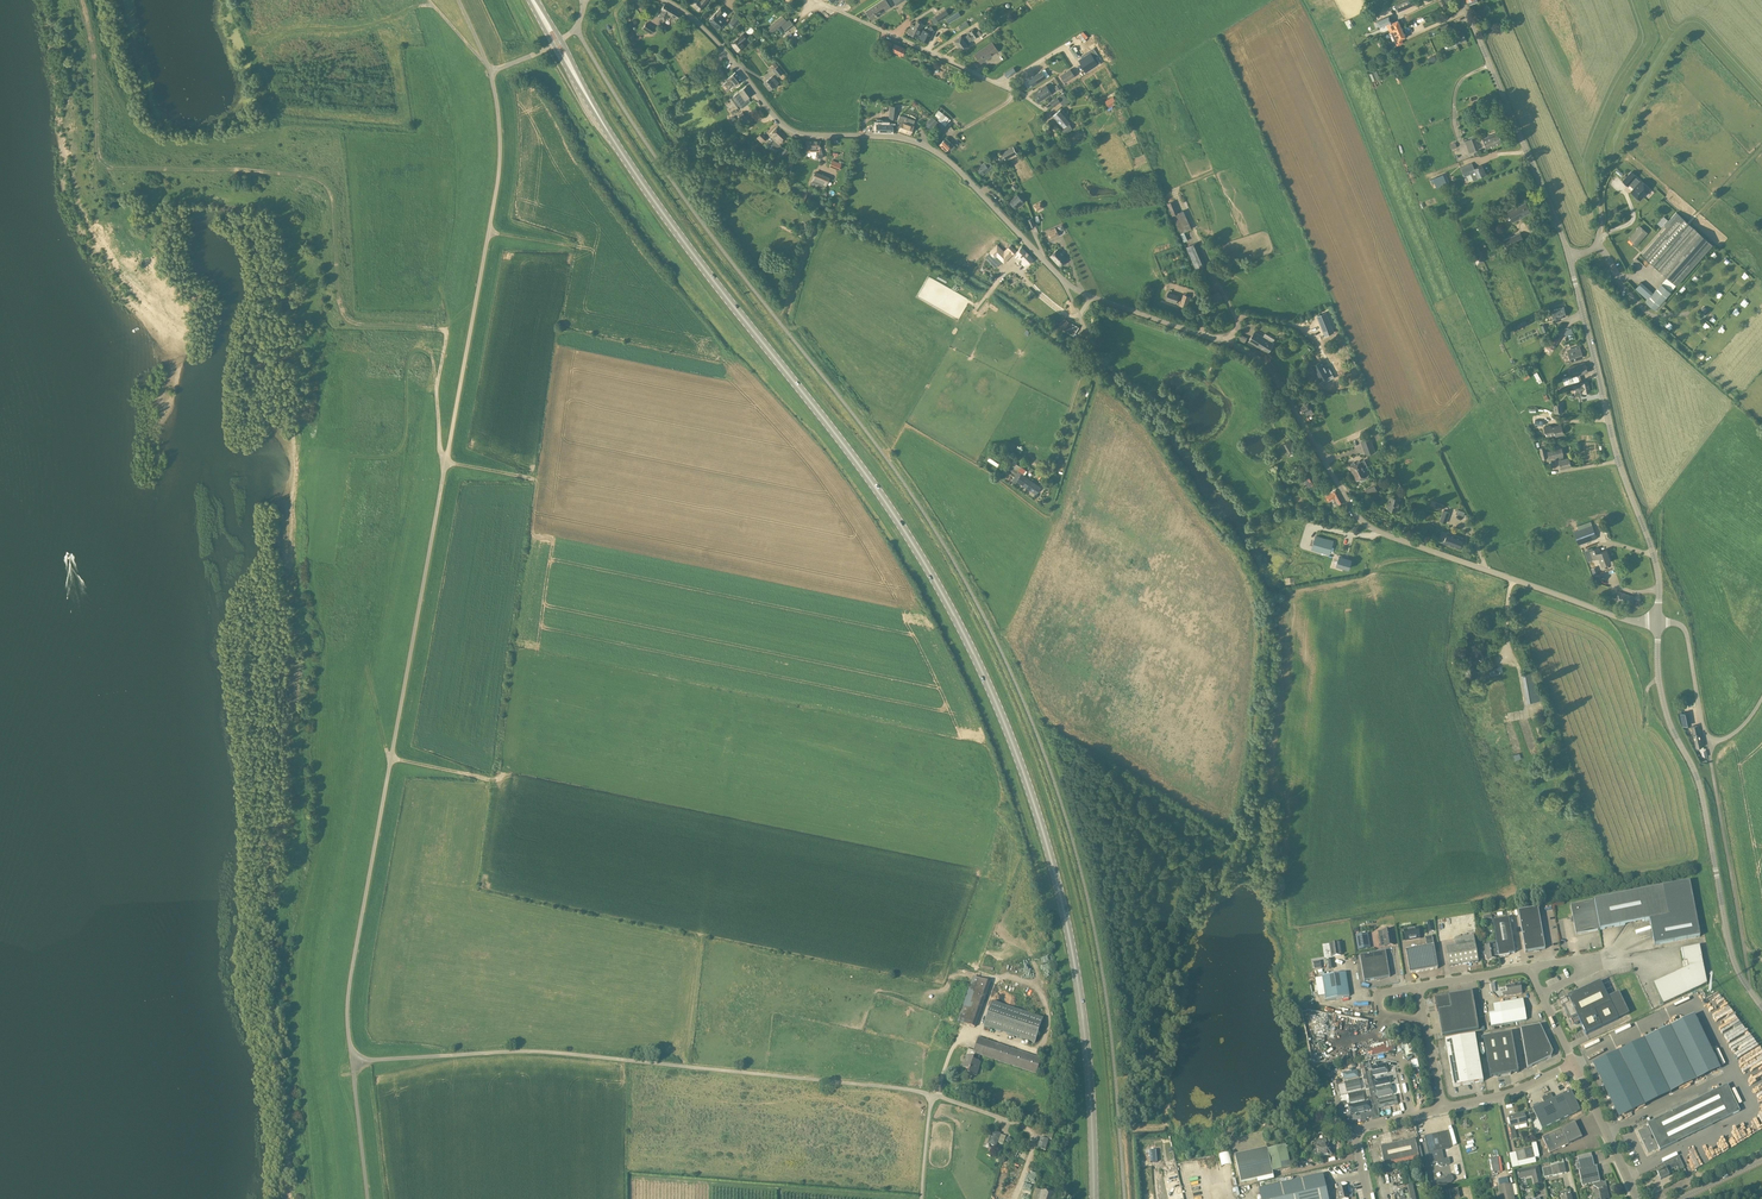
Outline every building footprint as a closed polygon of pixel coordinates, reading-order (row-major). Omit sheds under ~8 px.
[(708,0),(700,0),(694,0),(691,4),(699,11),(708,0)] [(891,7),(886,0),(882,0),(866,11),(871,19),(891,7)] [(680,13),(665,3),(661,9),(662,10),(659,16),(665,20),(669,13),(677,18),(680,13)] [(719,30),(726,22),(720,17),(725,11),(720,7),(715,13),(708,21),(719,30)] [(949,14),(946,10),(935,17),(938,22),(949,14)] [(949,23),(961,16),(959,11),(946,19),(949,23)] [(742,18),(738,14),(730,23),(734,27),(742,18)] [(771,33),(787,20),(782,15),(767,28),(771,33)] [(1387,16),(1377,21),(1380,28),(1387,25),(1388,26),(1390,30),(1400,25),(1398,20),(1394,22),(1393,20),(1391,21),(1389,16),(1387,16)] [(793,24),(789,19),(781,25),(785,31),(793,24)] [(1345,21),(1348,28),(1353,26),(1350,19),(1345,21)] [(915,26),(913,25),(909,33),(917,37),(923,24),(917,21),(915,26)] [(655,27),(647,22),(644,28),(651,34),(655,27)] [(1448,22),(1440,26),(1443,31),(1450,28),(1448,22)] [(994,29),(991,25),(985,30),(987,34),(994,29)] [(1400,25),(1390,30),(1391,31),(1393,30),(1397,39),(1385,44),(1388,50),(1393,47),(1404,42),(1402,38),(1405,37),(1400,25)] [(932,26),(925,30),(923,29),(919,38),(928,42),(932,34),(931,33),(934,31),(932,26)] [(954,40),(958,46),(970,37),(976,33),(973,29),(970,32),(969,31),(966,33),(968,35),(963,38),(961,36),(954,40)] [(970,37),(958,46),(961,51),(968,46),(967,44),(971,41),(972,41),(981,35),(979,31),(976,33),(970,37)] [(636,43),(634,37),(632,32),(626,34),(630,45),(636,43)] [(1453,36),(1454,39),(1445,43),(1447,47),(1456,44),(1466,39),(1463,32),(1453,36)] [(745,45),(739,38),(731,44),(738,51),(745,45)] [(981,63),(998,50),(992,42),(974,54),(981,63)] [(902,55),(905,48),(895,44),(892,50),(902,55)] [(1070,49),(1076,58),(1080,56),(1076,51),(1078,49),(1075,45),(1070,49)] [(1101,63),(1098,57),(1096,58),(1093,53),(1083,59),(1083,60),(1086,64),(1084,65),(1088,72),(1101,63)] [(1437,60),(1435,56),(1434,56),(1427,59),(1429,64),(1436,61),(1436,60),(1437,60)] [(775,61),(772,63),(776,68),(773,70),(778,77),(783,73),(775,61)] [(1006,72),(1009,76),(1015,72),(1013,68),(1006,72)] [(1065,82),(1075,75),(1070,69),(1061,75),(1065,82)] [(1033,76),(1038,83),(1046,78),(1042,71),(1033,76)] [(1372,81),(1380,78),(1377,71),(1369,74),(1372,81)] [(726,79),(727,80),(721,85),(726,91),(732,86),(733,87),(742,80),(735,72),(726,79)] [(769,90),(778,83),(773,76),(764,83),(769,90)] [(1039,101),(1048,95),(1051,93),(1046,85),(1034,93),(1039,101)] [(752,94),(746,86),(739,91),(738,89),(729,95),(739,109),(750,101),(748,97),(752,94)] [(1058,98),(1060,101),(1064,106),(1070,102),(1064,93),(1063,94),(1061,95),(1058,98)] [(1117,103),(1113,97),(1105,101),(1109,108),(1117,103)] [(899,106),(890,105),(889,118),(898,119),(899,106)] [(1066,125),(1071,120),(1061,108),(1053,115),(1059,123),(1062,127),(1063,127),(1064,128),(1063,128),(1065,132),(1066,131),(1066,132),(1070,130),(1070,129),(1068,125),(1067,125),(1066,125)] [(746,110),(738,115),(740,118),(748,113),(746,110)] [(945,126),(950,120),(943,114),(938,120),(941,123),(933,132),(937,135),(942,129),(943,130),(945,127),(945,126)] [(910,134),(913,126),(905,123),(907,118),(899,115),(897,121),(898,122),(896,127),(900,129),(900,130),(910,134)] [(932,117),(926,123),(933,128),(938,121),(932,117)] [(883,119),(877,119),(877,124),(877,130),(890,131),(891,124),(889,124),(889,121),(883,121),(883,119)] [(779,145),(787,136),(777,127),(769,135),(773,139),(770,143),(770,145),(774,148),(776,148),(779,145)] [(762,143),(767,138),(762,132),(756,138),(762,143)] [(1487,148),(1502,142),(1498,132),(1483,138),(1487,148)] [(1475,137),(1466,140),(1470,152),(1480,148),(1475,137)] [(807,147),(807,152),(820,152),(820,147),(821,147),(821,140),(805,141),(805,147),(807,147)] [(948,148),(951,150),(955,147),(950,141),(948,144),(944,140),(939,145),(945,151),(948,148)] [(1005,159),(1017,152),(1014,146),(1002,152),(1005,159)] [(832,160),(829,167),(839,171),(842,164),(832,160)] [(995,167),(990,161),(986,164),(985,162),(977,168),(983,175),(990,169),(990,170),(995,167)] [(1474,168),(1472,162),(1464,165),(1460,167),(1464,176),(1471,174),(1473,180),(1475,180),(1478,179),(1479,176),(1486,173),(1482,165),(1474,168)] [(825,187),(829,177),(815,171),(811,181),(825,187)] [(1631,172),(1623,182),(1628,187),(1630,185),(1632,187),(1633,186),(1635,187),(1631,192),(1635,195),(1635,196),(1635,197),(1637,200),(1638,200),(1639,199),(1640,199),(1650,188),(1641,180),(1640,181),(1635,177),(1636,176),(1631,172)] [(1448,183),(1444,173),(1434,177),(1438,187),(1448,183)] [(1016,208),(1024,201),(1017,194),(1010,201),(1016,208)] [(1179,212),(1174,200),(1167,203),(1173,218),(1180,233),(1184,242),(1188,240),(1184,232),(1192,229),(1184,210),(1179,212)] [(1036,211),(1044,207),(1041,201),(1033,206),(1036,211)] [(1513,221),(1523,216),(1531,212),(1525,202),(1508,211),(1513,221)] [(1677,285),(1713,244),(1678,213),(1642,255),(1677,285)] [(1030,227),(1036,225),(1033,217),(1028,219),(1030,227)] [(1662,227),(1668,220),(1664,217),(1658,224),(1662,227)] [(1629,239),(1636,245),(1647,233),(1640,226),(1629,239)] [(1059,236),(1056,228),(1048,232),(1051,239),(1059,236)] [(1521,233),(1504,240),(1507,248),(1524,240),(1521,233)] [(1208,266),(1197,242),(1187,247),(1197,270),(1208,266)] [(1004,251),(998,244),(990,251),(996,257),(997,255),(1003,260),(1008,255),(1010,257),(1013,253),(1016,250),(1011,245),(1004,251)] [(1027,266),(1034,259),(1022,246),(1017,251),(1021,255),(1017,259),(1017,260),(1015,261),(1015,263),(1017,265),(1019,265),(1020,263),(1021,264),(1023,262),(1027,266)] [(1060,266),(1068,259),(1058,249),(1051,256),(1060,266)] [(1646,300),(1645,301),(1655,310),(1671,292),(1661,283),(1646,300)] [(1177,302),(1179,294),(1169,291),(1167,298),(1177,302)] [(1179,304),(1188,307),(1192,296),(1183,293),(1179,304)] [(1550,311),(1553,319),(1566,315),(1564,307),(1550,311)] [(1334,332),(1326,312),(1317,315),(1317,316),(1325,336),(1334,332)] [(1059,325),(1074,335),(1076,332),(1070,327),(1072,323),(1065,318),(1059,325)] [(1517,330),(1528,325),(1526,321),(1515,326),(1517,330)] [(1571,328),(1563,330),(1564,336),(1573,333),(1571,328)] [(1273,342),(1275,339),(1265,333),(1263,336),(1255,331),(1249,341),(1268,353),(1274,343),(1273,342)] [(1547,348),(1552,351),(1560,339),(1555,336),(1547,348)] [(1570,361),(1583,357),(1580,346),(1567,350),(1570,361)] [(1332,374),(1329,368),(1326,369),(1321,360),(1312,364),(1321,380),(1332,374)] [(1569,367),(1572,376),(1563,378),(1564,385),(1581,381),(1580,374),(1587,372),(1585,363),(1569,367)] [(1575,394),(1583,393),(1583,392),(1590,391),(1588,381),(1573,384),(1575,394)] [(1552,401),(1554,413),(1563,411),(1562,402),(1556,403),(1555,401),(1552,401)] [(1307,415),(1313,412),(1311,408),(1312,408),(1308,403),(1299,408),(1302,414),(1305,412),(1307,415)] [(1543,417),(1534,417),(1534,425),(1543,425),(1543,417)] [(1563,433),(1561,425),(1552,427),(1551,426),(1545,427),(1547,436),(1556,435),(1563,433)] [(1376,452),(1371,438),(1361,442),(1366,456),(1376,452)] [(1284,444),(1289,452),(1296,448),(1291,440),(1284,444)] [(1564,458),(1563,454),(1562,448),(1548,451),(1549,457),(1554,456),(1554,458),(1556,458),(1555,456),(1558,455),(1559,460),(1561,468),(1571,465),(1569,457),(1564,458)] [(989,457),(988,460),(998,466),(1000,463),(989,457)] [(1364,468),(1368,466),(1364,460),(1360,462),(1359,460),(1357,461),(1357,462),(1358,463),(1356,464),(1355,462),(1353,462),(1351,463),(1351,464),(1352,466),(1350,467),(1353,473),(1364,468)] [(1005,472),(1014,478),(1018,472),(1009,466),(1005,472)] [(1367,474),(1364,468),(1353,473),(1357,480),(1367,474)] [(1317,483),(1310,472),(1309,473),(1307,469),(1303,472),(1305,475),(1302,477),(1309,488),(1317,483)] [(1041,487),(1021,473),(1016,480),(1036,494),(1041,487)] [(1387,483),(1385,491),(1391,492),(1393,485),(1387,483)] [(1374,485),(1366,489),(1369,494),(1376,490),(1374,485)] [(1327,502),(1335,497),(1339,504),(1344,502),(1337,489),(1332,491),(1332,492),(1324,496),(1327,502)] [(1397,510),(1400,498),(1390,496),(1387,508),(1397,510)] [(1444,509),(1440,521),(1446,523),(1450,511),(1444,509)] [(1592,525),(1574,532),(1579,545),(1597,538),(1592,525)] [(1460,548),(1464,538),(1447,532),(1444,542),(1460,548)] [(1312,548),(1329,553),(1333,541),(1316,536),(1312,548)] [(1602,564),(1603,569),(1608,567),(1606,563),(1611,561),(1606,549),(1600,552),(1598,547),(1591,550),(1592,551),(1586,554),(1589,561),(1599,557),(1601,565),(1602,564)] [(1343,567),(1348,568),(1351,559),(1340,556),(1339,559),(1337,565),(1344,567),(1343,567)] [(1615,601),(1631,606),(1635,597),(1619,591),(1615,601)] [(1494,668),(1476,672),(1474,662),(1465,664),(1467,678),(1487,675),(1495,674),(1494,668)] [(1537,689),(1534,670),(1522,672),(1525,690),(1527,702),(1542,700),(1540,688),(1537,689)] [(1680,713),(1680,714),(1682,721),(1689,720),(1690,720),(1688,712),(1680,713)] [(1700,733),(1698,725),(1691,726),(1693,735),(1696,748),(1703,746),(1700,733)] [(1699,759),(1708,759),(1708,751),(1698,751),(1699,759)] [(1669,917),(1650,921),(1654,945),(1673,942),(1700,937),(1689,882),(1663,887),(1669,917)] [(1663,887),(1594,900),(1600,930),(1623,925),(1650,920),(1650,921),(1669,917),(1663,887)] [(1576,934),(1598,930),(1593,900),(1570,905),(1576,934)] [(1525,953),(1545,949),(1538,908),(1518,911),(1525,953)] [(1484,924),(1493,923),(1492,915),(1483,917),(1484,924)] [(1486,956),(1487,956),(1488,960),(1496,959),(1495,956),(1499,956),(1499,957),(1509,955),(1509,954),(1515,953),(1509,918),(1493,921),(1497,946),(1494,946),(1493,946),(1485,947),(1486,951),(1485,951),(1483,953),(1483,954),(1484,955),(1486,956)] [(1405,941),(1420,938),(1418,928),(1404,931),(1405,941)] [(1381,947),(1385,947),(1394,945),(1392,930),(1382,931),(1384,941),(1380,942),(1381,947)] [(1367,934),(1356,936),(1359,950),(1369,948),(1367,934)] [(1455,946),(1446,948),(1449,967),(1478,962),(1474,935),(1454,939),(1455,946)] [(1410,974),(1438,969),(1432,936),(1425,937),(1427,947),(1406,950),(1410,974)] [(1332,957),(1341,955),(1339,943),(1330,944),(1332,957)] [(1663,1005),(1707,985),(1699,946),(1682,950),(1684,961),(1683,961),(1684,969),(1653,984),(1663,1005)] [(1364,981),(1390,977),(1385,951),(1360,956),(1364,981)] [(1350,996),(1346,973),(1322,977),(1322,978),(1315,979),(1319,997),(1325,996),(1326,1000),(1350,996)] [(975,1027),(991,982),(974,976),(958,1021),(975,1027)] [(1618,1019),(1600,981),(1568,997),(1568,998),(1560,1002),(1563,1007),(1564,1006),(1566,1009),(1565,1010),(1566,1013),(1567,1013),(1568,1014),(1567,1015),(1569,1019),(1570,1018),(1571,1020),(1569,1020),(1571,1024),(1572,1023),(1573,1024),(1574,1024),(1574,1025),(1575,1025),(1576,1025),(1577,1024),(1578,1023),(1577,1022),(1579,1021),(1586,1035),(1618,1019)] [(1503,997),(1522,993),(1520,983),(1506,986),(1507,992),(1502,993),(1503,997)] [(1479,1029),(1472,991),(1449,995),(1449,994),(1434,997),(1437,1012),(1438,1011),(1442,1036),(1479,1029)] [(1494,1013),(1488,1014),(1490,1027),(1503,1024),(1527,1020),(1523,1000),(1499,1004),(1493,1005),(1494,1013)] [(1036,1043),(1044,1018),(993,1001),(984,1026),(1036,1043)] [(1693,1015),(1672,1026),(1698,1079),(1720,1068),(1693,1015)] [(1528,1069),(1551,1057),(1553,1052),(1540,1025),(1521,1029),(1528,1069)] [(1490,1077),(1519,1072),(1512,1032),(1483,1037),(1490,1077)] [(1454,1087),(1483,1082),(1475,1034),(1445,1040),(1454,1087)] [(1042,1058),(979,1037),(974,1051),(969,1049),(967,1056),(963,1067),(970,1069),(969,1073),(976,1075),(980,1062),(978,1062),(980,1055),(998,1061),(997,1063),(1002,1065),(1003,1063),(1037,1074),(1042,1058)] [(1397,1052),(1404,1051),(1401,1037),(1394,1039),(1397,1052)] [(1414,1041),(1403,1043),(1406,1056),(1417,1054),(1414,1041)] [(1392,1043),(1367,1046),(1367,1052),(1370,1052),(1370,1055),(1393,1052),(1392,1043)] [(1371,1068),(1373,1075),(1388,1072),(1386,1064),(1371,1068)] [(1357,1070),(1343,1073),(1344,1079),(1359,1076),(1357,1070)] [(1389,1076),(1374,1079),(1375,1086),(1390,1083),(1389,1076)] [(1347,1091),(1361,1088),(1359,1082),(1346,1084),(1347,1091)] [(1660,1150),(1740,1111),(1727,1084),(1667,1114),(1666,1110),(1659,1113),(1660,1117),(1654,1120),(1653,1118),(1646,1121),(1648,1123),(1647,1124),(1648,1126),(1637,1131),(1648,1153),(1659,1147),(1660,1150)] [(1391,1086),(1377,1089),(1378,1096),(1393,1093),(1391,1086)] [(1532,1109),(1529,1110),(1531,1120),(1536,1118),(1542,1129),(1560,1121),(1573,1115),(1581,1111),(1571,1090),(1563,1094),(1553,1099),(1551,1095),(1549,1094),(1543,1097),(1543,1099),(1545,1103),(1532,1109)] [(1349,1096),(1350,1102),(1364,1099),(1363,1093),(1349,1096)] [(1393,1097),(1379,1100),(1380,1107),(1395,1104),(1393,1097)] [(1351,1106),(1352,1111),(1366,1108),(1365,1103),(1351,1106)] [(1526,1118),(1525,1113),(1508,1117),(1511,1127),(1510,1128),(1512,1139),(1517,1138),(1514,1126),(1527,1123),(1528,1122),(1527,1118),(1526,1118)] [(1265,1125),(1267,1130),(1277,1127),(1276,1123),(1275,1121),(1265,1125)] [(1547,1135),(1542,1137),(1549,1153),(1555,1151),(1582,1138),(1580,1134),(1578,1129),(1575,1124),(1574,1121),(1547,1135)] [(1004,1144),(1006,1136),(1001,1134),(992,1130),(988,1144),(997,1147),(998,1142),(1004,1144)] [(1042,1135),(1048,1137),(1048,1138),(1052,1139),(1054,1133),(1047,1131),(1047,1132),(1043,1131),(1042,1135)] [(1428,1153),(1442,1150),(1449,1148),(1445,1132),(1424,1136),(1428,1153)] [(1040,1137),(1038,1148),(1045,1150),(1048,1139),(1041,1137),(1040,1137)] [(1415,1138),(1380,1146),(1384,1163),(1419,1156),(1415,1138)] [(1326,1144),(1325,1140),(1324,1139),(1320,1140),(1320,1141),(1318,1140),(1315,1141),(1319,1158),(1332,1155),(1329,1143),(1326,1144)] [(1290,1168),(1285,1146),(1268,1150),(1267,1148),(1235,1155),(1241,1183),(1273,1175),(1272,1172),(1290,1168)] [(1513,1168),(1536,1163),(1535,1158),(1533,1149),(1515,1152),(1510,1154),(1513,1168)] [(1442,1150),(1428,1153),(1431,1164),(1437,1163),(1438,1165),(1439,1166),(1440,1167),(1441,1167),(1443,1167),(1444,1166),(1449,1165),(1450,1163),(1450,1159),(1448,1158),(1444,1159),(1442,1150)] [(1222,1166),(1232,1164),(1230,1152),(1219,1155),(1222,1166)] [(1492,1173),(1503,1171),(1500,1156),(1489,1158),(1492,1173)] [(1684,1167),(1679,1156),(1664,1163),(1666,1167),(1657,1171),(1661,1179),(1670,1175),(1668,1171),(1677,1167),(1679,1170),(1684,1167)] [(1578,1161),(1580,1170),(1579,1170),(1582,1186),(1593,1183),(1594,1186),(1598,1189),(1599,1189),(1599,1191),(1594,1193),(1596,1198),(1605,1198),(1604,1197),(1608,1196),(1606,1187),(1607,1187),(1606,1182),(1602,1182),(1602,1181),(1600,1181),(1596,1166),(1594,1167),(1592,1157),(1578,1161)] [(1551,1167),(1553,1176),(1566,1173),(1564,1164),(1563,1158),(1550,1161),(1551,1167)] [(1538,1166),(1516,1171),(1518,1179),(1532,1176),(1534,1184),(1542,1183),(1538,1166)] [(1544,1178),(1553,1176),(1551,1167),(1542,1169),(1544,1178)] [(1292,1198),(1329,1198),(1323,1175),(1288,1183),(1292,1198)] [(1449,1175),(1445,1178),(1447,1182),(1451,1183),(1454,1180),(1453,1176),(1449,1175)] [(1504,1176),(1505,1182),(1503,1183),(1503,1185),(1514,1182),(1512,1175),(1504,1176)] [(1414,1186),(1413,1182),(1408,1183),(1409,1188),(1411,1198),(1416,1198),(1414,1186)] [(1288,1183),(1259,1190),(1261,1198),(1292,1198),(1288,1183)] [(1499,1188),(1501,1198),(1514,1198),(1513,1196),(1510,1185),(1503,1187),(1499,1188)] [(1348,1198),(1346,1187),(1338,1189),(1340,1198),(1346,1198),(1348,1198)] [(1459,1198),(1457,1188),(1446,1191),(1448,1198),(1452,1198),(1459,1198)] [(1059,1196),(1035,1189),(1032,1198),(1058,1198),(1059,1196)]
